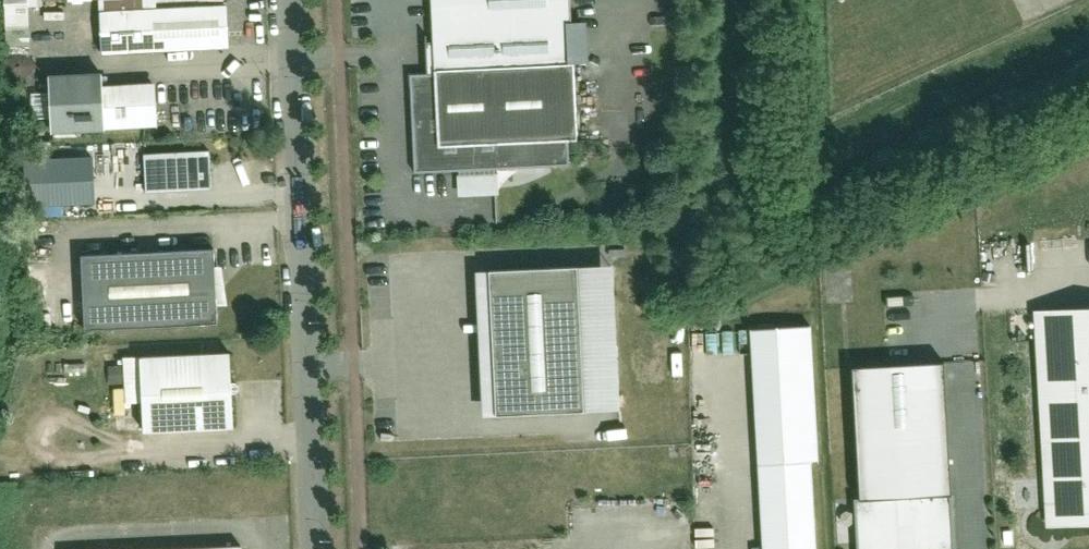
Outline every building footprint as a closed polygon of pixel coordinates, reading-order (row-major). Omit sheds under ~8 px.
[(29,46),(29,0),(5,0),(4,46),(29,46)] [(410,73),(415,172),(567,165),(566,140),(576,140),(572,65),(570,0),(429,0),(432,72),(410,73)] [(225,5),(99,12),(101,51),(227,45),(225,5)] [(154,83),(100,85),(100,73),(47,75),(49,132),(102,130),(102,129),(156,127),(154,83)] [(208,151),(145,154),(147,192),(210,190),(208,151)] [(91,155),(22,158),(24,206),(93,203),(91,155)] [(1017,271),(1085,268),(1084,238),(1016,241),(1017,271)] [(213,250),(85,255),(88,328),(216,322),(213,250)] [(609,266),(579,267),(585,411),(616,410),(609,266)] [(473,271),(480,416),(580,412),(574,267),(473,271)] [(1033,314),(1044,529),(1088,526),(1088,311),(1033,314)] [(751,329),(757,464),(810,461),(818,461),(812,326),(751,329)] [(227,351),(123,355),(125,403),(138,402),(139,432),(230,428),(227,351)] [(852,376),(860,548),(954,548),(947,372),(852,376)] [(810,461),(757,464),(761,548),(814,548),(810,461)]
